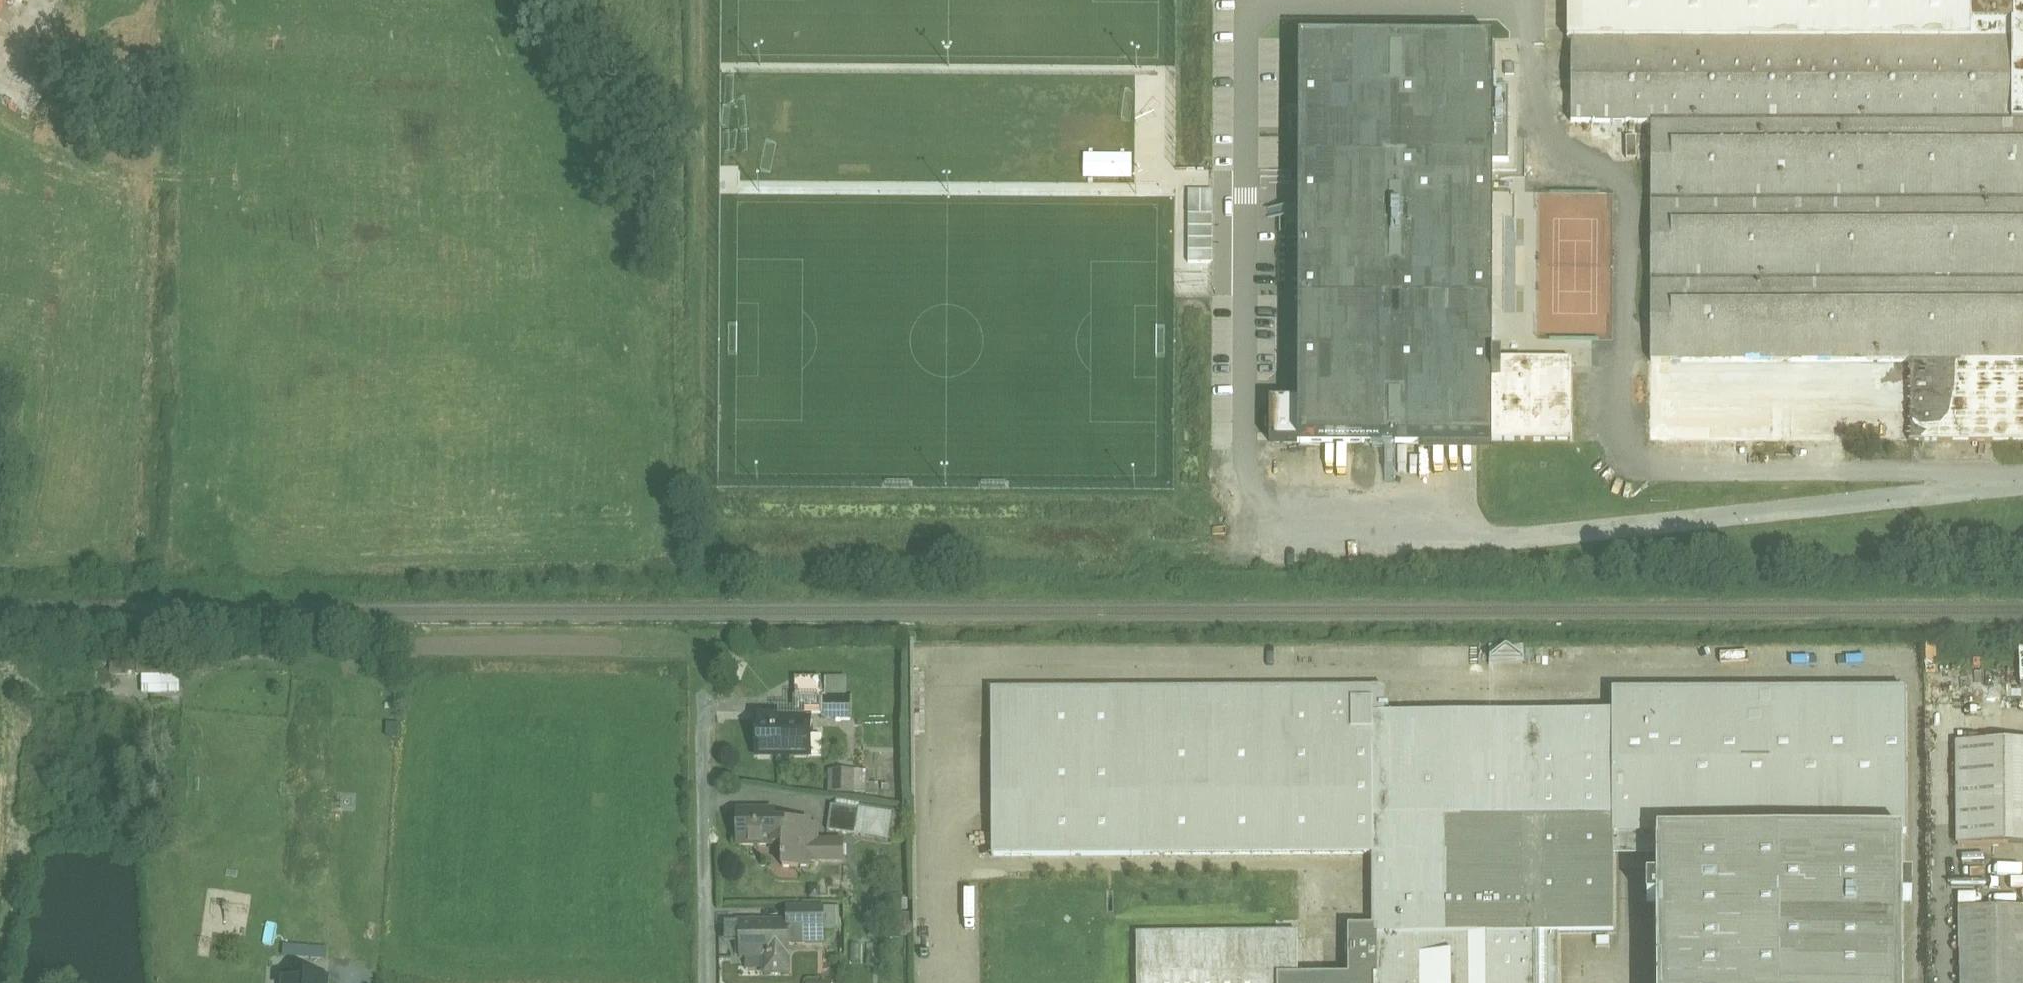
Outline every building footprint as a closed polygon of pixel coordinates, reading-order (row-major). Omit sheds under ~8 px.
[(9,0),(0,0),(0,14),(9,0)] [(1567,41),(1572,41),(1973,43),(1974,0),(1567,0),(1567,41)] [(1973,43),(2022,43),(2022,0),(1974,0),(1973,43)] [(1496,41),(1388,40),(1388,32),(1366,32),(1366,40),(1298,40),(1297,114),(1290,114),(1289,136),(1298,136),(1297,196),(1297,234),(1289,234),(1289,256),(1298,256),(1297,354),(1289,354),(1289,377),(1297,377),(1297,402),(1297,442),(1574,445),(1574,360),(1493,359),(1494,258),(1503,258),(1503,235),(1494,235),(1496,41)] [(1572,41),(1572,125),(1651,125),(1650,440),(2022,444),(2022,43),(1973,43),(1572,41)] [(1063,155),(1124,154),(1123,114),(1062,115),(1063,155)] [(1190,190),(1189,261),(1213,261),(1213,190),(1190,190)] [(1297,402),(1269,402),(1269,442),(1297,442),(1297,402)] [(1503,660),(1524,660),(1524,646),(1492,646),(1492,660),(1503,660)] [(143,675),(143,695),(181,695),(181,675),(143,675)] [(1902,836),(1907,836),(1906,689),(1613,690),(1613,712),(1384,713),(1384,687),(993,690),(994,853),(1375,850),(1376,930),(1350,930),(1350,977),(1297,977),(1297,933),(1137,934),(1138,982),(1562,982),(1561,936),(1617,935),(1616,858),(1653,857),(1654,982),(1902,982),(1902,836)] [(851,696),(822,696),(822,718),(851,718),(851,696)] [(810,718),(758,718),(758,755),(782,755),(782,757),(810,756),(810,718)] [(2022,845),(2022,743),(1954,743),(1955,846),(2022,845)] [(869,773),(830,771),(829,793),(877,795),(878,785),(869,785),(869,773)] [(859,810),(831,806),(828,832),(855,835),(859,810)] [(817,828),(800,825),(800,823),(774,823),(774,812),(738,812),(738,846),(783,846),(783,869),(810,869),(810,863),(817,863),(817,862),(843,862),(843,843),(817,843),(817,828)] [(824,908),(788,908),(788,923),(807,923),(807,933),(824,933),(824,908)] [(1959,909),(1959,951),(1972,951),(1972,982),(2022,982),(2022,949),(2022,909),(1959,909)] [(788,923),(740,923),(740,956),(765,955),(765,973),(788,973),(788,943),(808,943),(807,933),(807,923),(788,923)] [(284,957),(327,958),(327,945),(284,945),(284,957)] [(284,974),(284,982),(328,982),(328,977),(284,974)]
